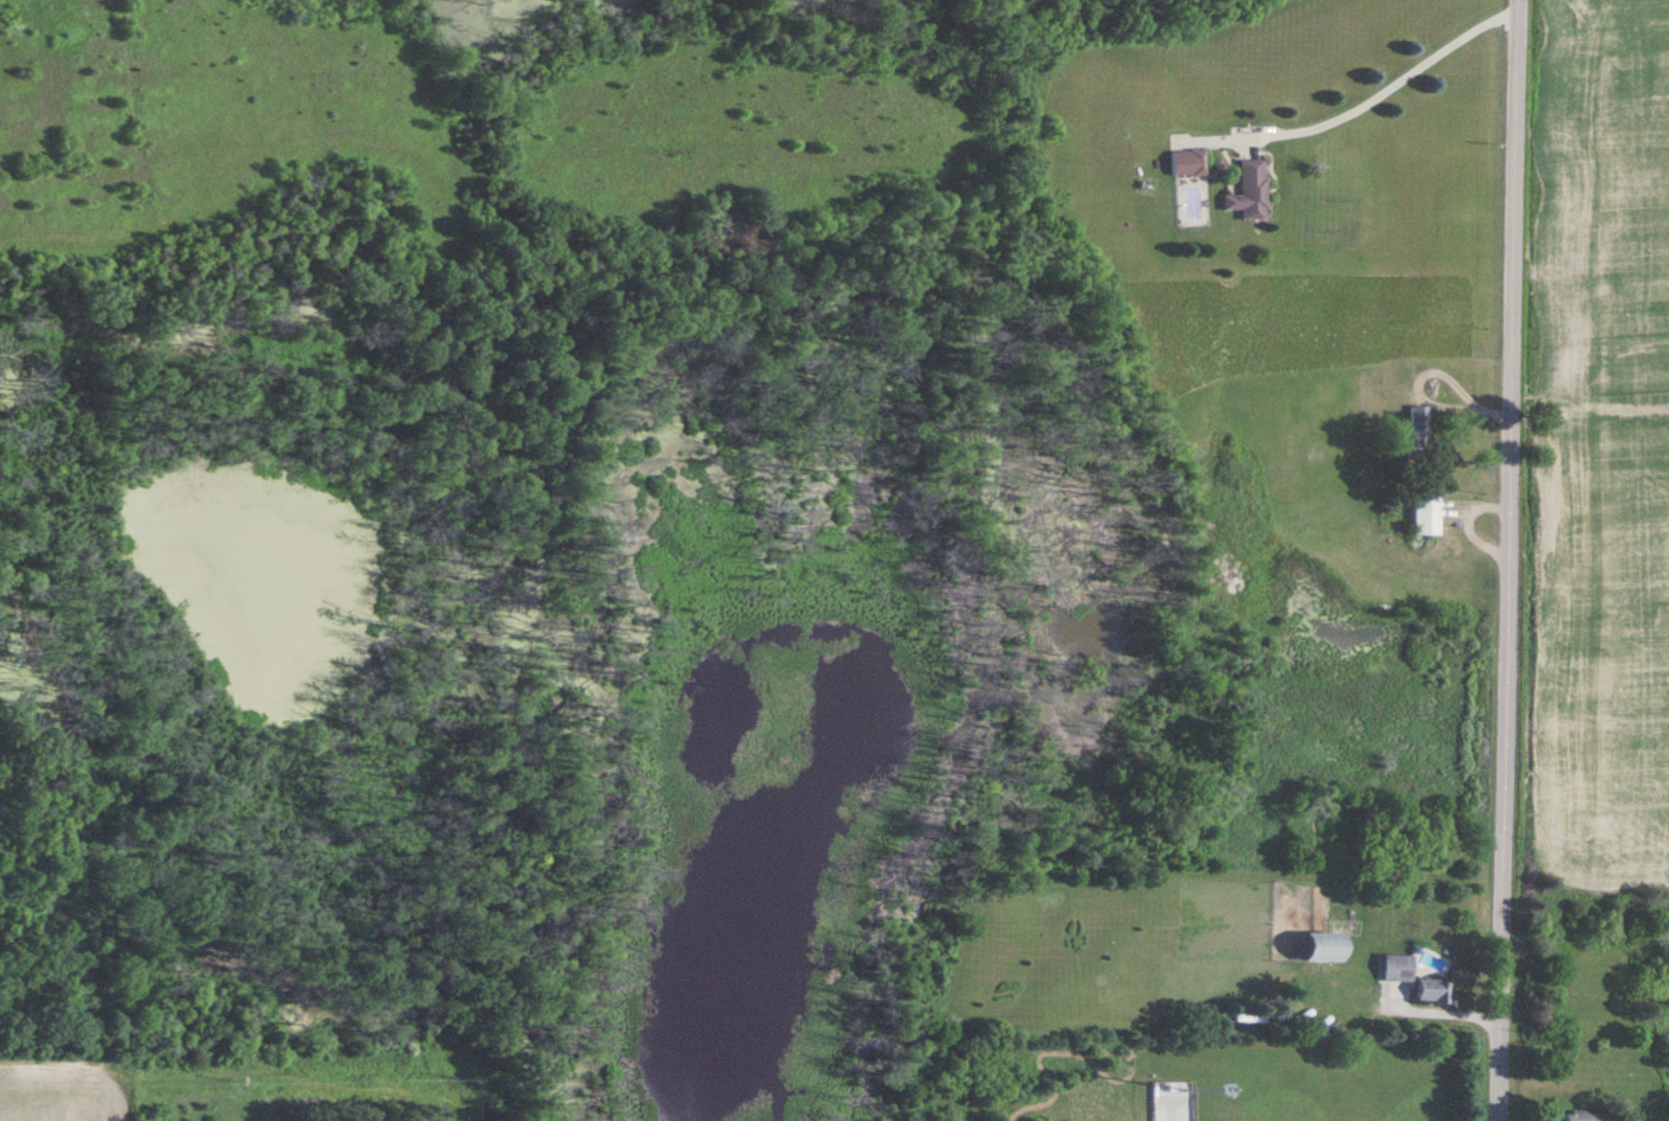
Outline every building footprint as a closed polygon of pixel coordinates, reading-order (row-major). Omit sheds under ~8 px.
[(1207,176),(1207,151),(1172,151),(1172,176),(1207,176)] [(1240,161),(1241,196),(1224,196),(1224,211),(1242,211),(1242,220),(1268,220),(1267,160),(1240,161)] [(1411,407),(1411,446),(1430,446),(1430,407),(1411,407)] [(1440,536),(1440,496),(1414,496),(1414,536),(1440,536)] [(1306,934),(1306,963),(1345,963),(1345,934),(1306,934)] [(1384,982),(1413,982),(1413,956),(1384,956),(1384,982)] [(1418,1003),(1455,1003),(1455,981),(1418,981),(1418,1003)] [(1609,1112),(1563,1112),(1563,1120),(1609,1120),(1609,1112)]
